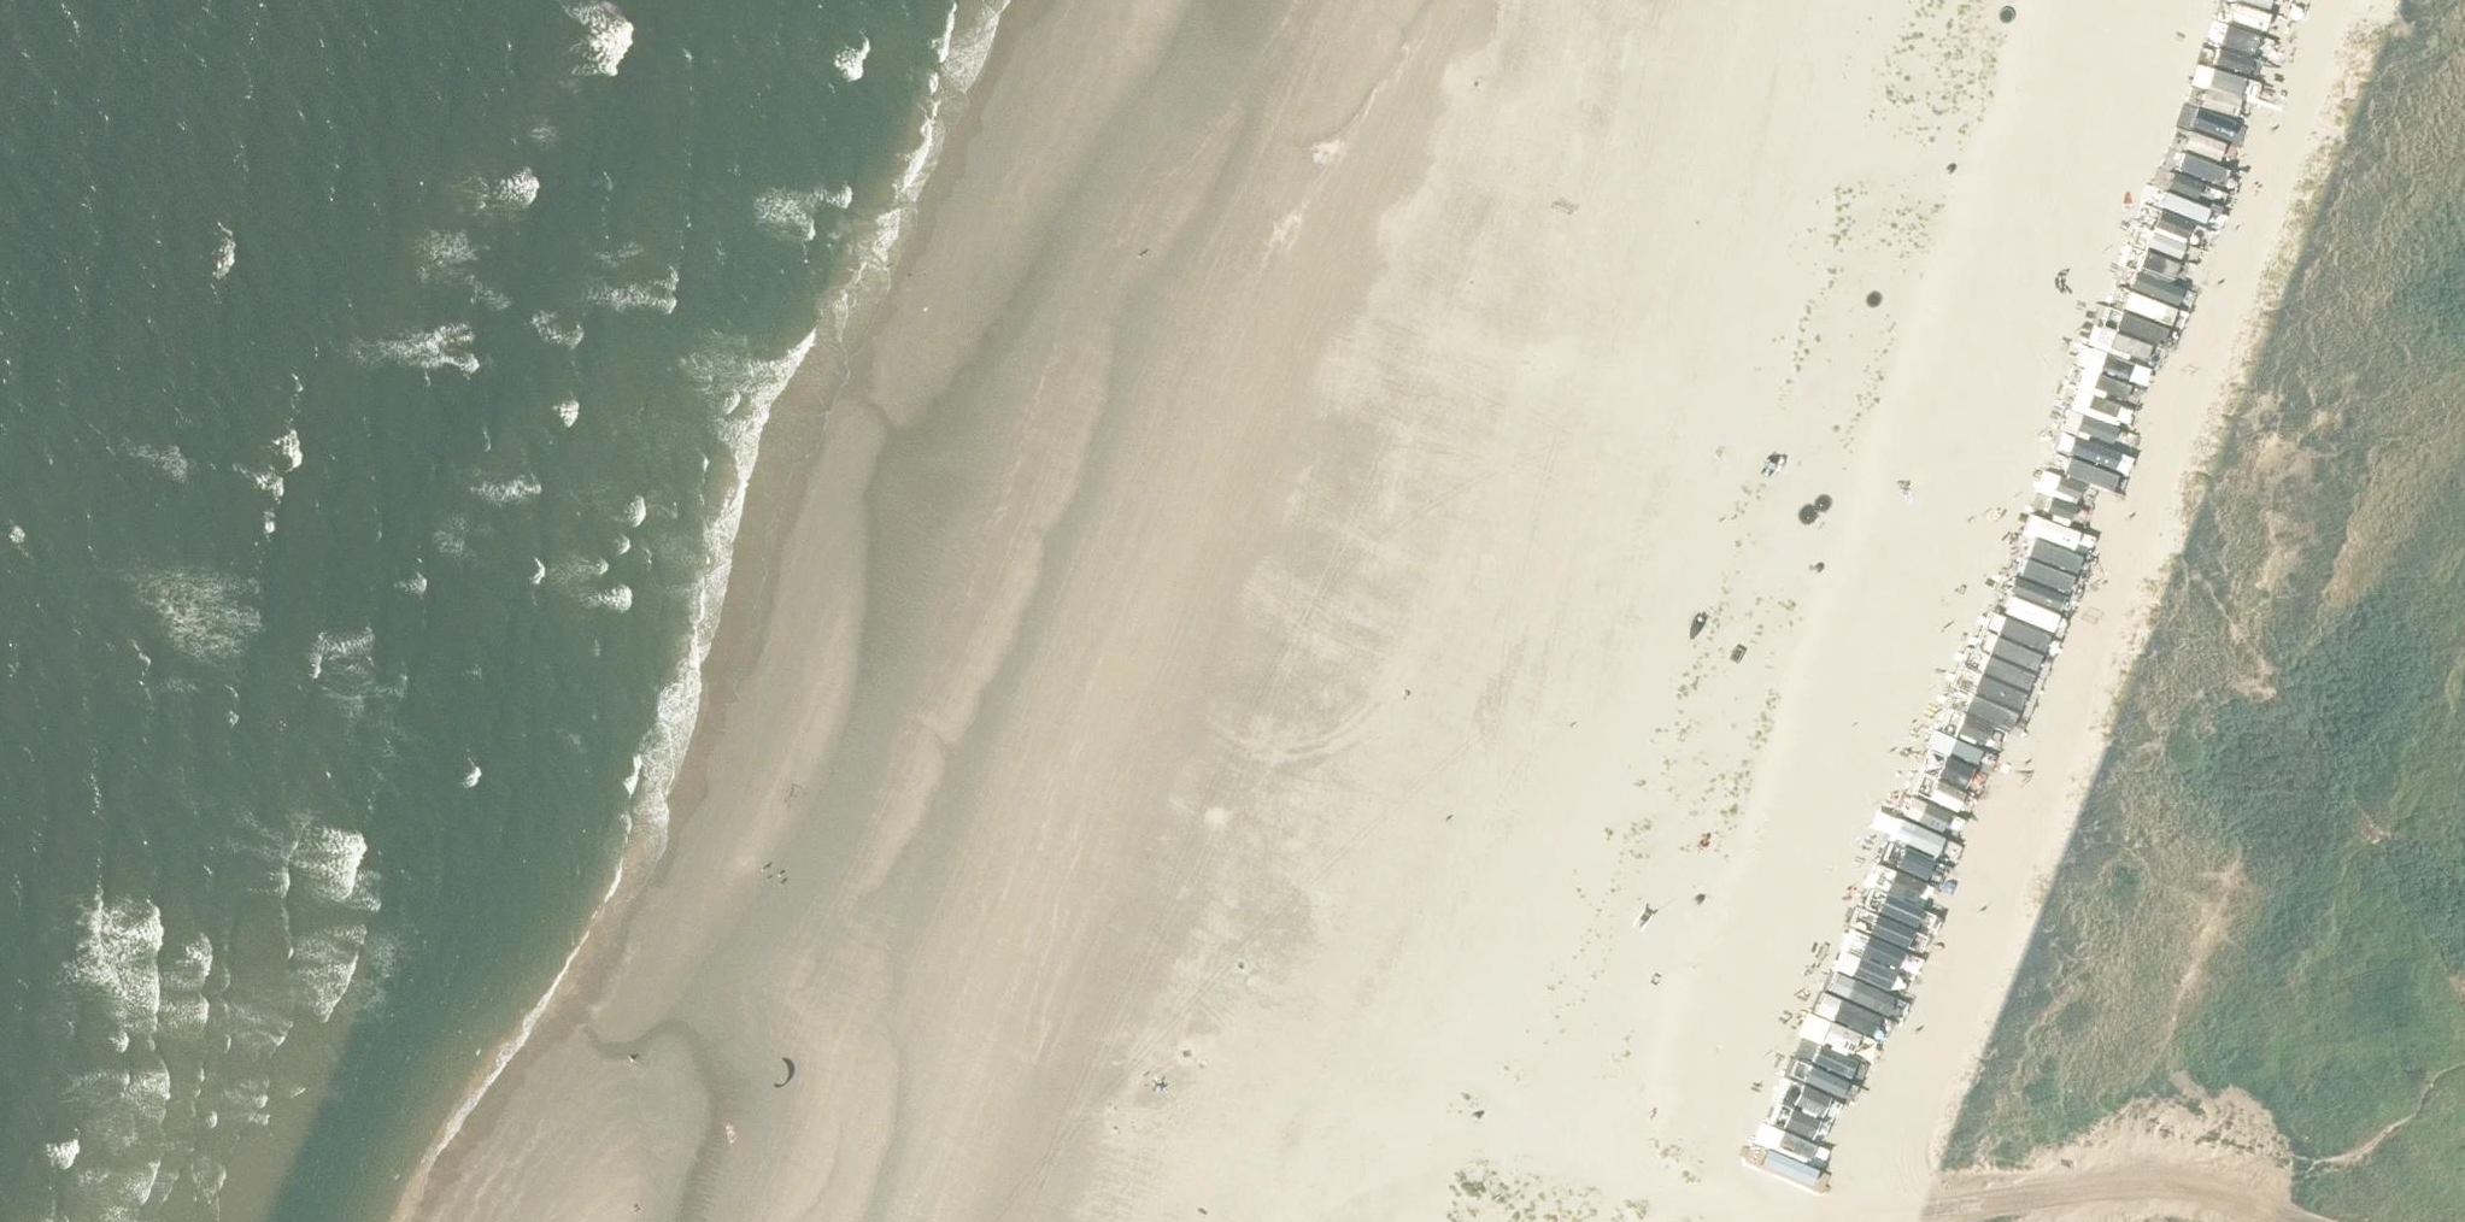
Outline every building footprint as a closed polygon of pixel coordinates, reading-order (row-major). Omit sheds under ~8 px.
[(2257,0),(2233,0),(2228,16),(2273,31),(2281,9),(2257,0)] [(2281,9),(2284,0),(2257,0),(2281,9)] [(2273,31),(2228,16),(2220,38),(2265,54),(2273,31)] [(2265,54),(2220,38),(2212,61),(2257,77),(2265,54)] [(2257,77),(2212,61),(2204,84),(2249,100),(2257,77)] [(2249,100),(2204,84),(2196,107),(2241,123),(2249,100)] [(2241,123),(2196,107),(2188,130),(2233,146),(2241,123)] [(2233,146),(2188,130),(2180,152),(2225,168),(2233,146)] [(2225,168),(2180,152),(2172,175),(2217,191),(2225,168)] [(2217,191),(2172,175),(2164,198),(2209,214),(2217,191)] [(2209,214),(2164,198),(2156,221),(2201,237),(2209,214)] [(2201,237),(2156,221),(2148,244),(2193,260),(2201,237)] [(2193,260),(2148,244),(2140,267),(2185,283),(2193,260)] [(2185,283),(2140,267),(2132,289),(2177,305),(2185,283)] [(2177,305),(2132,289),(2124,312),(2169,328),(2177,305)] [(2169,328),(2124,312),(2116,335),(2161,351),(2169,328)] [(2161,351),(2116,335),(2108,358),(2153,374),(2161,351)] [(2153,374),(2108,358),(2100,381),(2145,397),(2153,374)] [(2145,397),(2100,381),(2092,403),(2137,419),(2145,397)] [(2137,419),(2092,403),(2084,426),(2129,442),(2137,419)] [(2129,442),(2084,426),(2076,449),(2121,465),(2129,442)] [(2121,465),(2076,449),(2068,472),(2113,488),(2121,465)] [(2068,472),(2060,495),(2105,511),(2113,488),(2068,472)] [(2105,511),(2060,495),(2052,517),(2097,533),(2105,511)] [(2097,533),(2052,517),(2044,540),(2089,556),(2097,533)] [(2089,556),(2044,540),(2036,563),(2081,579),(2089,556)] [(2081,579),(2036,563),(2027,586),(2073,602),(2081,579)] [(2073,602),(2027,586),(2019,609),(2065,625),(2073,602)] [(2065,625),(2019,609),(2011,632),(2057,648),(2065,625)] [(2057,648),(2011,632),(2003,654),(2049,670),(2057,648)] [(2049,670),(2003,654),(1995,677),(2041,693),(2049,670)] [(2041,693),(1995,677),(1987,700),(2033,716),(2041,693)] [(2033,716),(1987,700),(1979,723),(2025,739),(2033,716)] [(2025,739),(1979,723),(1971,746),(2017,762),(2025,739)] [(2017,762),(1971,746),(1963,768),(2009,784),(2017,762)] [(2009,784),(1963,768),(1955,791),(2001,807),(2009,784)] [(2001,807),(1955,791),(1947,814),(1993,830),(2001,807)] [(1993,830),(1947,814),(1939,837),(1985,853),(1993,830)] [(1985,853),(1939,837),(1931,860),(1977,876),(1985,853)] [(1977,876),(1931,860),(1923,883),(1969,899),(1977,876)] [(1969,899),(1923,883),(1915,905),(1961,921),(1969,899)] [(1961,921),(1915,905),(1907,928),(1953,944),(1961,921)] [(1953,944),(1907,928),(1899,951),(1945,967),(1953,944)] [(1945,967),(1899,951),(1891,974),(1937,990),(1945,967)] [(1937,990),(1891,974),(1883,997),(1929,1013),(1937,990)] [(1929,1013),(1883,997),(1875,1019),(1921,1035),(1929,1013)] [(1921,1035),(1875,1019),(1867,1042),(1913,1058),(1921,1035)] [(1913,1058),(1867,1042),(1859,1065),(1905,1081),(1913,1058)] [(1905,1081),(1859,1065),(1851,1088),(1897,1104),(1905,1081)] [(1897,1104),(1851,1088),(1843,1111),(1889,1127),(1897,1104)] [(1783,1118),(1798,1124),(1806,1106),(1791,1100),(1783,1118)] [(1734,1221),(1774,1221),(1738,1210),(1734,1221)]
